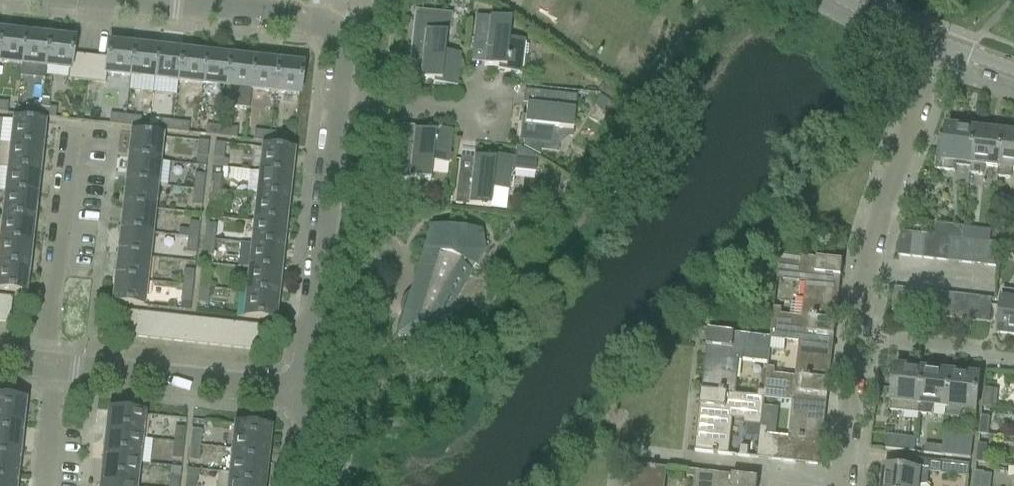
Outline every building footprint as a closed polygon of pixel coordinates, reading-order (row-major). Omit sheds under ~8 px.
[(409,59),(422,60),(420,79),(440,81),(440,85),(457,87),(461,54),(444,52),(447,33),(448,18),(415,14),(416,10),(414,10),(409,59)] [(486,46),(484,63),(484,66),(504,68),(504,72),(522,74),(524,55),(527,56),(528,47),(525,46),(525,41),(509,39),(511,20),(476,17),(473,45),(486,46)] [(21,66),(25,35),(1,32),(0,37),(0,64),(21,66)] [(21,66),(45,69),(49,37),(25,35),(21,66)] [(45,69),(69,72),(71,54),(73,40),(49,37),(45,69)] [(107,75),(130,77),(133,47),(108,44),(107,58),(107,75)] [(130,77),(154,80),(157,50),(133,47),(130,77)] [(154,80),(178,82),(181,52),(157,50),(154,80)] [(178,82),(202,85),(205,55),(181,52),(178,82)] [(69,72),(68,79),(81,81),(83,55),(71,54),(69,72)] [(83,55),(81,81),(93,82),(96,57),(83,55)] [(202,85),(226,88),(229,58),(205,55),(202,85)] [(96,57),(93,82),(105,84),(107,75),(107,58),(96,57)] [(224,104),(224,107),(248,110),(248,107),(250,91),(253,60),(229,58),(226,88),(224,104)] [(253,60),(250,91),(274,93),(277,63),(253,60)] [(302,66),(277,63),(274,93),(299,96),(302,66)] [(608,84),(599,95),(608,102),(617,91),(608,84)] [(521,125),(519,142),(523,143),(523,148),(539,157),(541,145),(552,146),(554,129),(573,131),(576,97),(542,93),(541,106),(527,105),(525,125),(521,125)] [(7,114),(8,104),(0,103),(0,113),(7,114)] [(25,116),(40,118),(41,107),(26,106),(25,116)] [(41,107),(40,118),(56,119),(57,109),(41,107)] [(109,125),(124,127),(125,117),(110,115),(109,125)] [(125,117),(124,127),(140,129),(141,118),(125,117)] [(0,138),(0,144),(10,145),(41,149),(44,124),(24,122),(12,121),(2,120),(0,138)] [(157,130),(172,132),(173,121),(158,120),(157,130)] [(173,121),(172,132),(188,134),(189,123),(173,121)] [(205,136),(220,137),(221,127),(206,125),(205,136)] [(958,164),(971,166),(976,129),(974,129),(974,130),(949,127),(949,126),(947,126),(946,137),(939,136),(935,170),(955,173),(958,164)] [(221,127),(220,137),(236,139),(237,129),(221,127)] [(412,150),(399,149),(395,178),(430,181),(432,163),(449,165),(453,131),(435,129),(434,133),(414,131),(412,150)] [(986,167),(998,169),(1003,133),(1002,132),(1002,134),(977,131),(977,129),(976,129),(971,166),(970,174),(983,176),(986,167)] [(254,141),(268,143),(270,133),(255,131),(254,141)] [(270,133),(268,143),(284,145),(285,134),(270,133)] [(1004,134),(1005,133),(1003,133),(998,169),(997,178),(1011,179),(1013,171),(1013,135),(1004,134)] [(129,158),(160,162),(163,137),(131,134),(131,135),(133,135),(130,158),(129,158)] [(197,141),(196,157),(206,158),(207,142),(197,141)] [(214,143),(212,159),(222,160),(224,144),(214,143)] [(10,145),(7,169),(38,173),(41,149),(10,145)] [(470,190),(457,189),(455,204),(490,208),(492,189),(509,191),(509,187),(513,187),(514,178),(510,177),(515,171),(536,173),(537,158),(516,147),(515,158),(495,156),(494,160),(474,158),(470,190)] [(261,149),(258,174),(290,177),(292,153),(261,149)] [(126,182),(158,186),(160,162),(129,158),(129,159),(130,159),(128,182),(126,182)] [(7,169),(4,193),(35,197),(38,173),(7,169)] [(248,173),(246,196),(256,197),(255,198),(287,201),(290,177),(258,174),(248,173)] [(194,174),(193,190),(202,191),(203,175),(194,174)] [(210,176),(208,193),(218,194),(220,177),(210,176)] [(124,206),(155,210),(158,186),(126,182),(126,183),(128,183),(125,206),(124,206)] [(202,191),(193,190),(191,205),(200,206),(202,191)] [(406,190),(405,201),(419,202),(420,191),(406,190)] [(4,193),(2,217),(33,221),(35,197),(4,193)] [(218,194),(208,193),(207,208),(217,209),(218,194)] [(255,198),(253,222),(284,225),(287,201),(255,198)] [(121,230),(152,234),(155,210),(124,206),(123,207),(125,207),(122,230),(121,230)] [(0,233),(0,241),(30,245),(33,221),(2,217),(0,233)] [(188,222),(187,238),(197,239),(198,223),(188,222)] [(253,222),(250,246),(282,249),(284,225),(253,222)] [(205,224),(203,240),(213,242),(214,225),(205,224)] [(952,238),(964,239),(965,233),(965,228),(936,225),(935,236),(940,237),(952,238)] [(399,339),(433,342),(470,277),(477,277),(493,248),(488,246),(485,251),(481,232),(431,227),(423,251),(425,252),(405,318),(403,317),(397,335),(399,339)] [(979,241),(989,242),(991,231),(965,228),(965,233),(964,239),(965,240),(976,241),(977,241),(979,241)] [(118,254),(118,255),(150,258),(152,234),(121,230),(121,231),(122,231),(120,254),(118,254)] [(912,258),(914,234),(902,233),(899,257),(912,258)] [(925,260),(927,236),(914,234),(912,258),(925,260)] [(937,261),(940,237),(935,236),(927,236),(925,260),(937,261)] [(937,261),(950,262),(952,238),(940,237),(937,261)] [(197,239),(187,238),(185,254),(195,255),(197,239)] [(950,262),(962,263),(965,240),(964,239),(952,238),(950,262)] [(213,242),(203,240),(201,256),(211,257),(213,242)] [(975,265),(977,241),(976,241),(965,240),(962,263),(975,265)] [(27,269),(30,245),(0,241),(0,266),(27,269)] [(988,266),(990,242),(979,241),(977,241),(975,265),(988,266)] [(1000,267),(1003,243),(990,242),(988,266),(1000,267)] [(250,246),(247,270),(279,273),(282,249),(250,246)] [(116,278),(115,279),(147,282),(150,258),(118,255),(119,256),(117,278),(116,278)] [(776,280),(776,281),(805,284),(801,319),(836,322),(843,262),(808,258),(783,255),(779,255),(776,280)] [(0,266),(0,290),(25,293),(27,269),(0,266)] [(247,270),(245,294),(276,297),(279,273),(247,270)] [(183,271),(182,286),(191,287),(193,272),(183,271)] [(199,272),(198,288),(207,289),(209,273),(199,272)] [(147,282),(115,279),(117,279),(114,302),(113,302),(113,303),(144,307),(147,282)] [(191,287),(182,286),(180,301),(181,301),(190,302),(191,287)] [(207,289),(198,288),(196,304),(206,305),(207,289)] [(893,313),(905,314),(908,290),(896,289),(893,313)] [(905,314),(917,315),(920,291),(908,290),(905,314)] [(917,315),(929,316),(932,292),(920,291),(917,315)] [(1003,291),(1001,302),(1002,303),(999,336),(1001,336),(1001,335),(1013,336),(1013,292),(1003,291)] [(929,316),(941,318),(944,294),(932,292),(929,316)] [(276,297),(245,294),(242,318),(274,322),(276,297)] [(941,318),(953,319),(956,295),(944,294),(941,318)] [(953,319),(965,320),(968,296),(956,295),(953,319)] [(965,320),(977,322),(980,298),(968,296),(965,320)] [(0,304),(0,323),(10,324),(13,298),(1,297),(0,304)] [(980,298),(977,322),(990,323),(992,299),(980,298)] [(181,301),(180,310),(190,311),(191,302),(190,302),(181,301)] [(123,337),(135,338),(138,312),(126,311),(123,337)] [(135,338),(148,340),(150,314),(138,312),(135,338)] [(148,340),(160,341),(162,315),(150,314),(148,340)] [(160,341),(172,342),(175,316),(162,315),(160,341)] [(770,338),(770,340),(799,343),(795,378),(830,382),(836,322),(801,319),(783,317),(780,316),(772,315),(770,338)] [(172,342),(184,344),(187,318),(175,316),(172,342)] [(184,344),(196,345),(199,319),(187,318),(184,344)] [(196,345),(208,346),(211,320),(199,319),(196,345)] [(208,346),(220,348),(223,322),(211,320),(208,346)] [(220,348),(232,349),(235,323),(223,322),(220,348)] [(232,349),(244,350),(247,325),(235,323),(232,349)] [(247,325),(244,350),(256,352),(259,326),(247,325)] [(703,391),(703,392),(736,395),(739,361),(767,364),(770,340),(770,338),(733,334),(715,332),(709,331),(709,333),(707,355),(703,391)] [(891,401),(890,412),(919,415),(924,370),(923,370),(922,371),(897,368),(897,367),(896,367),(892,401),(891,401)] [(924,370),(919,415),(931,416),(934,407),(947,408),(952,373),(950,373),(950,374),(925,371),(925,370),(924,370)] [(947,408),(946,418),(959,419),(962,410),(977,411),(978,396),(981,376),(979,376),(979,377),(953,374),(953,373),(952,373),(947,408)] [(797,440),(810,442),(823,443),(830,382),(795,378),(766,375),(763,398),(763,401),(792,404),(788,439),(797,440)] [(983,407),(992,408),(994,391),(985,390),(983,407)] [(696,452),(729,456),(732,421),(743,422),(743,426),(760,428),(763,401),(763,398),(757,397),(736,395),(703,392),(696,452)] [(22,427),(24,402),(0,400),(0,424),(22,427)] [(108,412),(106,436),(141,440),(143,416),(108,412)] [(982,417),(980,435),(988,436),(990,418),(982,417)] [(19,451),(22,427),(0,424),(0,449),(19,451)] [(234,426),(232,451),(266,454),(269,430),(234,426)] [(175,428),(173,444),(183,445),(185,429),(175,428)] [(191,429),(189,446),(200,447),(202,430),(191,429)] [(759,435),(756,459),(769,460),(772,437),(767,436),(759,435)] [(943,448),(942,457),(971,459),(973,437),(945,435),(943,448)] [(106,436),(103,460),(138,464),(149,465),(152,441),(141,440),(106,436)] [(885,450),(914,453),(916,440),(887,436),(885,450)] [(772,437),(769,460),(782,462),(784,438),(772,437)] [(784,438),(782,462),(795,463),(797,440),(788,439),(784,438)] [(797,440),(795,463),(807,464),(810,442),(797,440)] [(810,442),(807,464),(820,466),(823,443),(810,442)] [(183,445),(173,444),(171,459),(181,460),(183,445)] [(978,445),(976,463),(985,464),(987,446),(978,445)] [(200,447),(189,446),(188,461),(198,462),(200,447)] [(925,446),(924,455),(941,457),(942,457),(943,448),(942,448),(941,448),(925,446)] [(740,447),(739,457),(747,458),(748,448),(740,447)] [(16,475),(19,451),(0,449),(0,473),(16,475)] [(232,451),(229,475),(264,478),(266,454),(232,451)] [(100,484),(115,485),(135,485),(138,464),(103,460),(100,484)] [(942,462),(940,474),(968,478),(970,465),(942,462)] [(632,485),(665,485),(667,469),(634,466),(632,485)] [(927,485),(929,472),(904,470),(884,468),(884,469),(886,470),(884,485),(928,485),(927,485)] [(693,485),(758,485),(759,479),(696,472),(695,472),(694,480),(693,485)] [(16,475),(0,473),(0,485),(15,485),(16,475)] [(217,485),(263,485),(264,478),(229,475),(218,473),(217,485)] [(974,485),(982,485),(984,474),(975,473),(974,485)] [(168,485),(179,485),(180,477),(169,476),(168,485)] [(185,485),(195,485),(196,479),(186,478),(185,485)]
